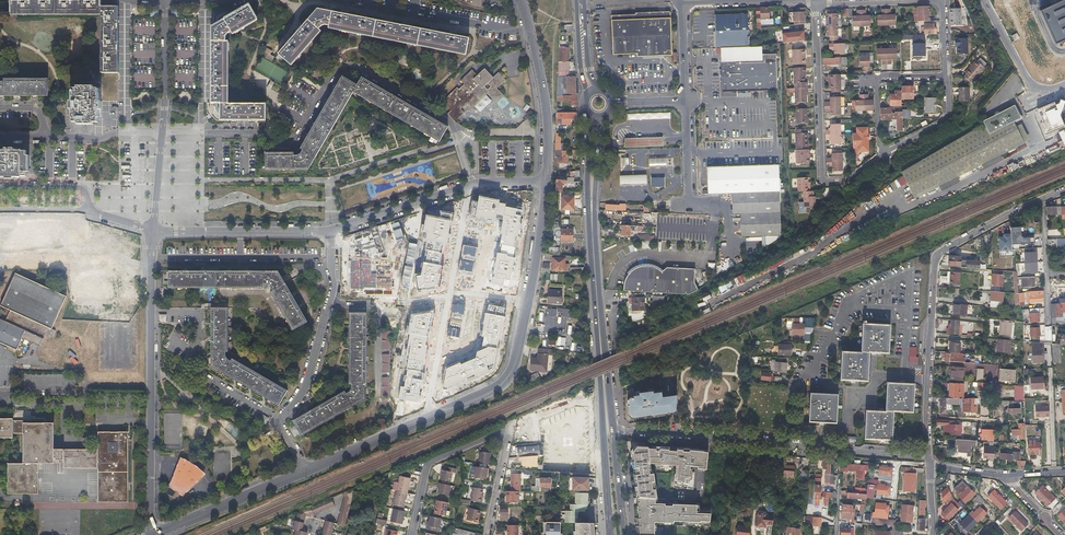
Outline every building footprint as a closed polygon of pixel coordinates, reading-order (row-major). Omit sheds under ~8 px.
[(72,101),(72,109),(72,117),(73,117),(73,122),(77,122),(77,124),(93,124),(94,122),(98,122),(98,117),(99,109),(99,101),(100,101),(118,101),(118,78),(116,78),(116,73),(117,73),(117,62),(117,41),(117,19),(117,7),(101,7),(101,0),(11,0),(11,13),(33,13),(101,13),(101,88),(93,88),(93,87),(78,87),(78,88),(73,88),(73,93),(72,93),(72,101)] [(1041,11),(1055,44),(1064,40),(1064,0),(1041,11)] [(225,21),(214,27),(213,42),(212,42),(212,103),(209,103),(209,105),(210,108),(211,111),(212,114),(215,117),(217,119),(220,119),(232,119),(232,123),(235,123),(235,119),(238,119),(250,119),(253,119),(253,123),(256,123),(256,121),(256,119),(266,119),(270,119),(270,102),(231,102),(232,41),(228,41),(228,37),(230,33),(232,33),(257,18),(249,5),(225,19),(225,21)] [(927,16),(927,7),(916,7),(916,16),(918,16),(918,20),(926,20),(925,16),(927,16)] [(457,34),(456,33),(454,32),(453,35),(450,34),(437,32),(434,31),(434,29),(432,28),(431,29),(430,30),(413,27),(413,26),(412,25),(409,24),(408,26),(406,26),(395,24),(393,23),(393,21),(390,20),(389,21),(389,23),(371,19),(371,18),(370,17),(368,16),(367,19),(364,18),(351,16),(349,15),(349,13),(346,12),(345,12),(345,14),(331,12),(328,11),(329,9),(326,8),(325,11),(324,10),(319,10),(310,21),(308,20),(303,26),(301,25),(298,28),(300,30),(290,41),(288,40),(285,44),(286,45),(279,54),(292,65),(322,29),(322,28),(325,25),(329,25),(329,27),(466,53),(469,38),(457,36),(457,34)] [(770,8),(761,8),(761,15),(756,15),(756,23),(761,23),(761,20),(770,19),(770,8)] [(804,21),(804,8),(796,8),(796,12),(793,12),(793,21),(794,21),(804,21)] [(634,13),(610,15),(612,54),(636,53),(672,51),(668,11),(667,10),(633,12),(634,13)] [(886,26),(886,10),(882,10),(882,16),(877,16),(877,26),(886,26)] [(886,10),(886,26),(895,25),(895,15),(890,16),(890,10),(886,10)] [(962,10),(950,10),(951,27),(963,27),(962,10)] [(861,16),(861,11),(856,11),(857,17),(852,17),(852,27),(861,27),(861,16)] [(861,16),(861,27),(870,26),(870,16),(865,17),(865,11),(861,11),(861,16)] [(714,15),(716,48),(749,47),(747,14),(714,15)] [(826,29),(837,28),(836,20),(836,16),(829,16),(829,20),(826,20),(826,29)] [(924,24),(924,29),(924,33),(936,33),(936,27),(933,27),(933,23),(924,24)] [(837,28),(826,29),(827,37),(830,37),(830,41),(837,41),(837,28)] [(782,34),(783,43),(803,41),(802,32),(782,34)] [(913,44),(925,43),(924,34),(912,35),(912,39),(913,44)] [(969,40),(956,40),(956,46),(958,46),(958,49),(959,57),(969,56),(969,40)] [(917,59),(921,59),(925,59),(925,43),(913,44),(913,56),(917,56),(917,59)] [(829,44),(829,49),(834,49),(834,51),(834,54),(844,54),(844,44),(829,44)] [(571,47),(565,47),(559,46),(559,60),(567,61),(567,59),(569,59),(571,47)] [(805,49),(792,50),(793,65),(805,64),(805,49)] [(881,65),(886,65),(886,59),(886,49),(876,50),(876,60),(879,59),(881,59),(880,61),(881,65)] [(897,49),(886,49),(886,59),(886,65),(892,65),(892,60),(892,59),(894,59),(897,59),(897,49)] [(763,61),(722,62),(722,69),(723,92),(738,92),(779,90),(778,54),(763,54),(763,61)] [(864,72),(868,72),(868,66),(869,56),(858,56),(858,66),(862,66),(864,66),(864,72)] [(969,76),(966,79),(972,85),(975,81),(977,82),(987,70),(978,62),(967,74),(969,76)] [(805,68),(793,68),(794,83),(794,88),(795,88),(807,88),(807,83),(804,83),(804,74),(805,74),(805,68)] [(459,89),(457,88),(443,101),(451,110),(448,114),(455,121),(464,112),(461,109),(466,104),(471,109),(483,98),(488,93),(496,102),(503,95),(497,88),(506,80),(499,73),(493,78),(485,69),(478,76),(473,70),(461,80),(465,84),(459,89)] [(738,92),(723,92),(722,69),(720,69),(721,98),(738,97),(738,92)] [(840,74),(829,75),(829,89),(830,89),(831,93),(840,92),(840,74)] [(562,94),(576,95),(575,76),(566,75),(566,83),(562,83),(562,94)] [(266,168),(310,168),(316,157),(354,91),(440,140),(449,125),(363,76),(358,84),(345,76),(339,85),(336,83),(335,86),(338,88),(336,90),(330,100),(329,103),(326,101),(324,104),(327,106),(317,123),(316,122),(314,121),(313,124),(316,126),(314,128),(312,131),(310,135),(309,138),(306,136),(304,139),(307,141),(302,149),(301,152),(298,151),(298,152),(298,155),(295,155),(295,153),(282,153),(282,151),(280,150),(278,150),(278,153),(274,153),(266,153),(266,168)] [(1,98),(1,94),(4,94),(14,94),(14,97),(16,98),(18,98),(18,94),(21,94),(32,94),(35,94),(35,98),(36,98),(38,97),(38,94),(47,94),(47,79),(4,79),(4,82),(0,82),(0,98),(1,98)] [(907,106),(907,104),(907,103),(904,103),(904,99),(913,99),(913,87),(901,87),(901,95),(902,106),(907,106)] [(807,88),(795,88),(795,103),(806,103),(806,92),(807,92),(807,88)] [(971,89),(960,90),(960,103),(971,103),(971,89)] [(557,99),(564,100),(571,100),(571,105),(576,105),(576,95),(562,94),(557,94),(557,99)] [(862,101),(862,95),(857,95),(858,101),(853,101),(853,110),(862,110),(862,101)] [(866,95),(862,95),(862,101),(862,110),(871,110),(871,100),(866,101),(866,95)] [(902,106),(901,95),(890,95),(890,106),(902,106)] [(825,102),(825,107),(840,106),(840,97),(830,97),(830,102),(825,102)] [(936,108),(936,103),(935,103),(935,97),(925,97),(925,112),(935,112),(935,108),(936,108)] [(1060,116),(1064,103),(1064,101),(1061,100),(1059,104),(1056,105),(1054,102),(1037,109),(1043,123),(1041,124),(1045,134),(1064,126),(1060,116)] [(903,172),(905,177),(908,182),(916,198),(966,174),(1025,144),(1014,122),(1021,118),(1017,111),(1015,105),(983,121),(985,124),(903,172)] [(840,106),(825,107),(825,111),(831,111),(831,115),(841,115),(840,106)] [(807,108),(796,108),(796,123),(807,123),(807,108)] [(893,120),(893,118),(893,117),(896,117),(896,132),(902,132),(902,112),(897,112),(893,112),(893,114),(880,114),(880,120),(893,120)] [(825,130),(826,135),(840,134),(840,124),(830,125),(830,128),(830,130),(828,130),(825,130)] [(806,133),(795,133),(796,148),(808,147),(808,138),(806,138),(806,133)] [(829,139),(830,139),(830,141),(831,145),(841,144),(840,134),(826,135),(826,139),(829,139)] [(662,136),(624,138),(625,147),(662,145),(662,136)] [(855,152),(856,152),(857,156),(866,156),(865,140),(857,141),(857,144),(855,144),(855,152)] [(557,165),(560,165),(562,165),(562,161),(571,162),(571,149),(558,148),(557,165)] [(6,150),(0,150),(0,177),(6,177),(6,178),(14,179),(14,177),(22,177),(22,176),(27,176),(27,171),(29,172),(29,155),(27,155),(27,151),(22,151),(22,150),(14,150),(14,151),(6,151),(6,150)] [(808,150),(797,150),(797,164),(809,164),(808,150)] [(826,158),(827,163),(842,162),(842,153),(832,154),(832,158),(826,158)] [(653,159),(650,159),(650,167),(653,167),(662,167),(667,166),(667,159),(662,159),(653,159)] [(842,162),(827,163),(827,167),(833,167),(833,172),(843,171),(842,162)] [(731,193),(779,192),(779,165),(707,167),(707,194),(731,193)] [(566,176),(559,175),(557,175),(556,189),(562,189),(562,182),(566,183),(566,181),(573,181),(573,176),(566,176)] [(620,176),(620,184),(623,184),(630,184),(638,184),(645,184),(646,184),(646,175),(644,175),(638,176),(630,176),(623,176),(620,176)] [(665,177),(651,177),(651,187),(665,187),(665,177)] [(797,178),(797,191),(803,191),(808,191),(807,177),(797,178)] [(816,207),(816,197),(814,197),(814,193),(813,193),(813,191),(808,191),(803,191),(803,203),(800,203),(800,212),(808,212),(808,207),(816,207)] [(781,237),(779,192),(731,193),(732,222),(740,222),(740,237),(764,236),(765,247),(781,237)] [(574,197),(568,196),(562,196),(561,208),(573,209),(574,197)] [(1046,216),(1051,216),(1057,215),(1056,207),(1046,208),(1046,216)] [(659,212),(659,217),(658,222),(674,223),(675,213),(659,212)] [(835,226),(836,227),(823,238),(830,247),(845,234),(846,234),(859,223),(855,218),(854,220),(849,213),(835,226)] [(631,231),(633,231),(636,231),(636,226),(622,225),(622,236),(630,236),(631,231)] [(573,228),(570,228),(567,228),(561,228),(560,241),(573,241),(573,228)] [(706,244),(707,229),(699,229),(698,243),(706,244)] [(1026,244),(1026,236),(1016,236),(1016,241),(1021,241),(1021,245),(1026,244)] [(1056,251),(1064,250),(1064,238),(1055,239),(1055,242),(1056,251)] [(1037,252),(1025,252),(1025,262),(1037,262),(1037,252)] [(988,258),(984,258),(979,258),(979,261),(961,260),(961,256),(950,256),(949,267),(986,269),(987,263),(988,263),(988,258)] [(568,264),(567,264),(565,264),(565,258),(553,257),(553,269),(568,270),(568,264)] [(550,272),(551,263),(542,262),(541,272),(550,272)] [(624,288),(623,291),(634,291),(658,293),(687,295),(696,289),(692,282),(692,269),(664,269),(659,273),(653,270),(650,268),(646,268),(644,268),(642,268),(639,269),(636,270),(634,271),(632,272),(631,273),(630,274),(628,277),(626,280),(625,281),(624,283),(624,286),(624,288)] [(991,290),(1002,291),(1003,270),(989,269),(989,273),(992,273),(991,290)] [(206,271),(202,271),(169,271),(169,286),(263,287),(263,285),(268,285),(269,285),(271,287),(273,291),(272,292),(286,314),(294,329),(307,322),(298,306),(285,284),(284,285),(277,273),(263,273),(263,271),(232,271),(228,271),(206,271)] [(960,273),(950,272),(949,284),(960,285),(960,273)] [(35,335),(40,337),(44,339),(37,353),(63,365),(72,345),(69,343),(71,338),(51,329),(67,296),(47,287),(16,273),(0,306),(10,310),(5,321),(0,319),(0,343),(8,346),(17,350),(26,330),(35,335)] [(1022,277),(1022,282),(1022,287),(1034,287),(1034,277),(1022,277)] [(561,303),(562,295),(562,286),(549,285),(548,302),(561,303)] [(1003,291),(1002,291),(991,290),(991,298),(1003,299),(1003,291)] [(1043,291),(1036,291),(1029,291),(1030,302),(1043,302),(1043,291)] [(663,305),(663,301),(664,296),(653,296),(652,309),(663,305)] [(643,297),(637,298),(631,298),(632,311),(643,311),(643,297)] [(1059,303),(1055,303),(1056,316),(1056,320),(1063,321),(1063,317),(1062,317),(1062,313),(1064,313),(1064,309),(1064,303),(1059,303)] [(954,315),(966,316),(967,305),(954,304),(954,315)] [(211,322),(211,327),(211,336),(211,341),(211,344),(211,351),(213,352),(213,365),(225,372),(250,387),(267,397),(279,404),(287,391),(237,362),(233,359),(231,361),(227,360),(225,356),(225,352),(227,352),(227,308),(211,308),(211,322)] [(573,324),(574,309),(558,308),(558,317),(550,316),(550,320),(545,320),(544,326),(549,327),(549,330),(556,331),(557,325),(562,325),(563,316),(567,317),(567,323),(573,324)] [(557,316),(558,308),(547,308),(547,316),(557,316)] [(298,430),(301,434),(344,409),(364,398),(364,384),(366,384),(366,351),(366,320),(366,313),(365,313),(365,312),(364,310),(353,310),(352,312),(352,313),(351,313),(351,324),(351,362),(351,384),(352,384),(352,388),(350,392),(346,394),(345,391),(335,397),(321,405),(308,413),(294,421),(294,423),(292,424),(291,427),(293,430),(296,431),(298,430)] [(1039,322),(1038,313),(1029,313),(1029,322),(1039,322)] [(804,335),(804,330),(804,325),(798,324),(798,323),(800,323),(800,318),(792,319),(792,334),(804,335)] [(1000,329),(1009,330),(1010,320),(1001,319),(1000,329)] [(861,352),(868,353),(888,354),(890,325),(863,323),(861,352)] [(958,335),(959,327),(950,326),(950,335),(958,335)] [(1039,327),(1029,327),(1030,336),(1039,336),(1039,327)] [(998,339),(997,345),(996,351),(1009,352),(1010,340),(998,339)] [(577,351),(577,343),(566,342),(566,350),(577,351)] [(1032,362),(1038,362),(1043,362),(1043,348),(1038,348),(1038,342),(1032,342),(1032,362)] [(950,343),(949,353),(959,353),(960,344),(950,343)] [(1052,343),(1052,353),(1052,363),(1060,363),(1059,344),(1052,343)] [(778,355),(784,355),(791,355),(791,346),(778,345),(778,355)] [(546,370),(546,365),(547,348),(538,346),(537,358),(530,357),(530,369),(546,370)] [(866,382),(868,353),(861,352),(841,351),(839,380),(866,382)] [(959,353),(949,353),(947,353),(947,354),(945,354),(945,355),(942,354),(941,361),(965,363),(965,358),(962,358),(962,354),(959,353)] [(772,372),(783,373),(784,363),(774,362),(772,372)] [(999,379),(1006,379),(1014,380),(1015,368),(1007,367),(1007,365),(999,364),(999,379)] [(961,367),(951,367),(950,380),(960,380),(961,367)] [(537,372),(530,375),(532,380),(539,377),(537,372)] [(779,380),(776,379),(773,379),(774,377),(770,377),(770,374),(761,373),(760,380),(779,382),(779,380)] [(1043,377),(1030,377),(1030,389),(1043,389),(1043,377)] [(986,382),(982,382),(977,381),(977,390),(986,390),(986,382)] [(649,387),(651,392),(652,397),(666,393),(663,383),(649,387)] [(885,412),(893,413),(913,414),(914,385),(887,383),(885,412)] [(1024,384),(1013,383),(1014,399),(1024,399),(1024,384)] [(947,384),(947,398),(962,398),(963,398),(963,384),(947,384)] [(837,395),(809,393),(808,422),(835,424),(837,395)] [(947,398),(946,398),(946,409),(951,409),(951,403),(962,403),(962,398),(947,398)] [(963,398),(962,398),(962,403),(962,407),(962,411),(977,412),(977,399),(963,398)] [(626,418),(629,417),(632,416),(633,418),(639,416),(636,406),(624,409),(626,418)] [(1035,417),(1049,417),(1048,406),(1035,406),(1035,417)] [(891,442),(893,413),(885,412),(865,411),(863,440),(891,442)] [(573,431),(578,430),(584,429),(582,413),(570,415),(573,431)] [(64,460),(64,450),(54,449),(54,441),(54,424),(53,423),(24,423),(24,421),(13,421),(13,419),(12,419),(0,419),(0,438),(13,438),(13,433),(24,433),(24,463),(8,463),(8,494),(39,493),(38,463),(52,463),(53,463),(54,462),(54,460),(64,460)] [(944,435),(953,435),(961,436),(961,429),(955,429),(956,424),(948,424),(949,420),(937,420),(937,424),(945,425),(944,435)] [(555,442),(555,434),(554,426),(541,427),(542,443),(555,442)] [(993,429),(988,429),(982,429),(982,439),(987,439),(987,441),(993,442),(993,429)] [(98,450),(98,468),(98,501),(98,502),(115,502),(128,502),(128,493),(128,458),(128,432),(116,432),(98,432),(98,433),(98,450)] [(950,443),(953,444),(955,444),(955,445),(958,445),(957,455),(970,456),(970,446),(975,446),(976,441),(951,439),(950,443)] [(1036,443),(1035,442),(1035,441),(1027,441),(1027,448),(1028,455),(1041,454),(1041,442),(1036,443)] [(568,457),(574,457),(574,445),(559,445),(559,457),(568,457)] [(685,488),(704,489),(705,472),(703,472),(703,468),(708,469),(709,450),(637,446),(632,451),(633,454),(632,454),(637,498),(668,499),(664,475),(662,475),(661,465),(665,465),(665,466),(679,467),(679,466),(688,466),(688,475),(685,475),(685,488)] [(540,456),(540,451),(539,447),(516,448),(517,457),(523,457),(523,466),(537,467),(537,456),(540,456)] [(989,461),(993,461),(994,447),(983,447),(983,458),(987,458),(989,458),(989,460),(989,461)] [(64,450),(64,460),(64,468),(98,468),(98,450),(76,450),(64,450)] [(478,463),(489,464),(491,453),(482,451),(480,453),(478,463)] [(588,456),(574,457),(568,457),(568,465),(577,465),(577,470),(588,469),(588,456)] [(827,482),(827,483),(827,485),(834,485),(835,478),(837,478),(837,476),(830,475),(831,460),(823,459),(823,463),(826,463),(825,482),(827,482)] [(181,460),(170,488),(183,496),(204,475),(199,470),(195,467),(190,464),(186,462),(181,460)] [(548,468),(552,468),(555,468),(556,460),(548,460),(548,468)] [(856,474),(863,475),(864,471),(863,471),(863,466),(858,466),(846,466),(846,464),(840,464),(839,470),(846,471),(846,470),(857,471),(856,474)] [(477,466),(475,477),(486,479),(488,468),(477,466)] [(888,475),(888,471),(888,467),(880,466),(879,475),(888,475)] [(442,470),(440,479),(451,481),(453,472),(456,473),(457,469),(449,467),(448,471),(442,470)] [(793,471),(792,471),(791,471),(791,467),(784,467),(784,470),(782,470),(781,476),(792,477),(793,471)] [(904,491),(909,491),(914,492),(915,474),(905,473),(904,491)] [(511,491),(519,491),(520,491),(520,475),(511,475),(511,491)] [(406,493),(407,493),(410,479),(400,476),(396,490),(406,493)] [(573,477),(573,483),(573,490),(588,490),(588,478),(573,477)] [(550,492),(550,485),(551,479),(542,478),(541,492),(550,492)] [(451,485),(440,483),(438,493),(449,495),(451,485)] [(886,495),(886,490),(886,486),(878,485),(877,494),(886,495)] [(1034,493),(1047,506),(1047,505),(1054,499),(1054,498),(1042,486),(1034,493)] [(475,487),(472,500),(482,501),(484,489),(475,487)] [(961,492),(959,494),(957,495),(965,503),(975,493),(969,487),(962,493),(961,492)] [(347,520),(355,488),(343,493),(345,496),(337,524),(346,526),(347,520)] [(948,507),(945,510),(942,513),(948,520),(958,510),(950,502),(954,499),(951,494),(947,488),(942,493),(942,501),(943,501),(943,502),(948,507)] [(396,490),(392,505),(403,508),(406,493),(396,490)] [(1004,500),(999,495),(995,490),(988,496),(1000,509),(1007,503),(1011,507),(1014,503),(1008,497),(1004,500)] [(518,503),(519,491),(511,491),(506,491),(506,502),(518,503)] [(588,505),(588,493),(575,492),(575,504),(570,504),(570,511),(565,510),(565,522),(578,523),(578,511),(585,511),(585,508),(587,508),(587,505),(588,505)] [(978,495),(977,496),(975,498),(980,503),(984,500),(978,495)] [(298,512),(296,521),(294,528),(297,529),(295,534),(307,534),(307,532),(302,531),(304,523),(306,516),(314,518),(315,514),(335,505),(332,498),(320,503),(298,512)] [(1054,499),(1047,505),(1050,508),(1058,502),(1054,499)] [(437,500),(434,513),(445,515),(448,503),(437,500)] [(1059,503),(1053,509),(1056,512),(1062,505),(1059,503)] [(875,513),(879,513),(884,514),(885,505),(876,504),(875,513)] [(842,505),(842,512),(852,513),(855,513),(856,510),(852,510),(852,506),(842,505)] [(500,517),(502,517),(504,517),(504,519),(508,519),(508,506),(500,506),(500,517)] [(970,516),(978,523),(987,514),(981,507),(975,514),(974,512),(970,516)] [(470,508),(467,520),(478,522),(480,511),(470,508)] [(902,521),(907,521),(912,522),(913,509),(903,508),(902,521)] [(405,511),(393,509),(390,522),(402,524),(405,511)] [(1009,517),(1015,524),(1021,530),(1027,524),(1015,511),(1015,512),(1010,516),(1009,517)] [(855,523),(858,523),(858,521),(856,521),(856,519),(851,519),(852,513),(842,512),(841,519),(851,519),(850,523),(855,523)] [(769,526),(770,517),(767,517),(767,515),(758,515),(757,528),(766,528),(766,526),(769,526)] [(441,518),(431,516),(429,525),(428,525),(427,529),(437,531),(438,527),(439,528),(441,518)] [(968,533),(978,523),(970,516),(967,519),(968,520),(962,526),(968,533)] [(813,526),(821,527),(822,517),(813,517),(813,526)] [(877,518),(875,518),(875,523),(893,526),(893,530),(891,530),(891,532),(878,531),(877,534),(894,534),(895,531),(896,520),(877,518)] [(332,531),(335,523),(326,521),(324,529),(322,534),(331,534),(332,531)] [(518,525),(508,525),(508,534),(518,534),(518,525)] [(750,528),(738,526),(736,534),(750,534),(750,528)] [(796,534),(799,534),(799,527),(796,527),(785,526),(784,531),(796,532),(796,534)]
